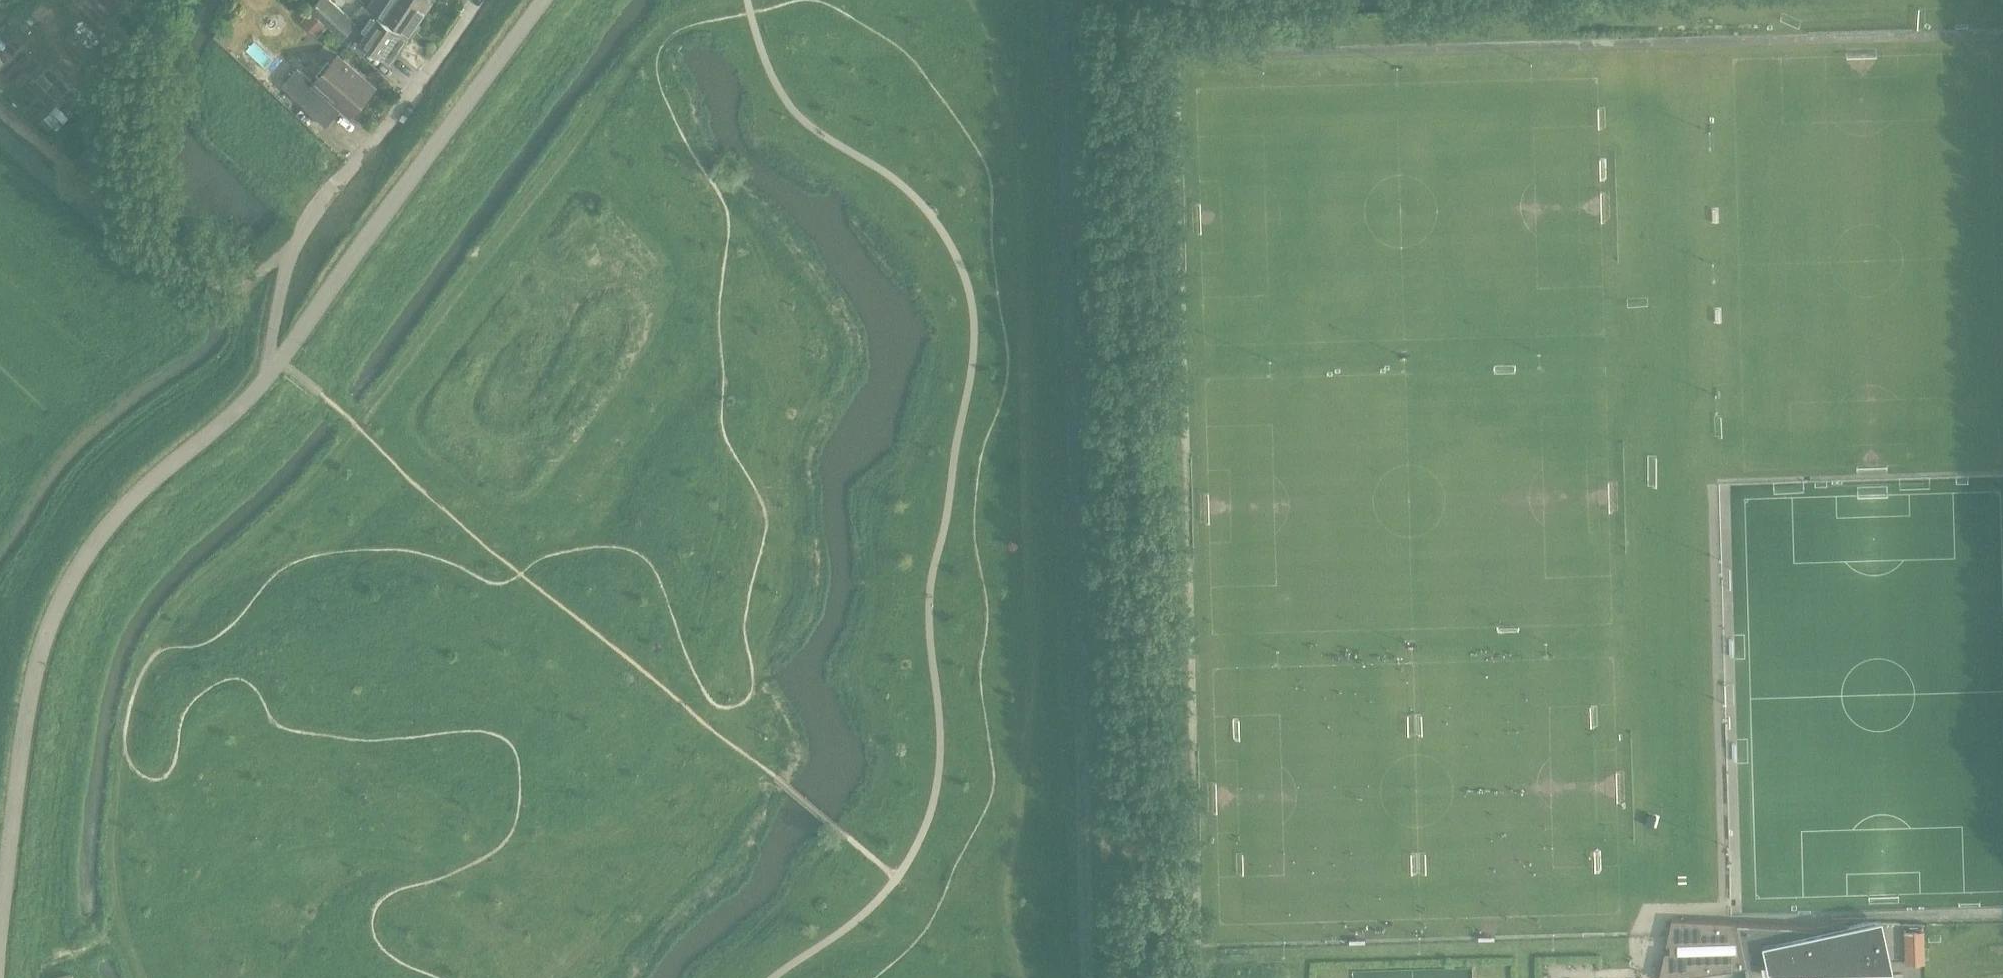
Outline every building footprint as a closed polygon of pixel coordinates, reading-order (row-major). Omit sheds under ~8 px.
[(365,36),(363,39),(369,43),(368,46),(391,62),(408,37),(389,25),(378,17),(362,5),(351,19),(331,0),(320,0),(311,9),(343,38),(353,27),(365,36)] [(389,0),(374,0),(370,6),(381,13),(378,17),(389,25),(408,37),(407,37),(408,36),(407,36),(432,1),(430,0),(390,0),(389,0)] [(311,11),(304,19),(320,33),(327,25),(311,11)] [(359,73),(338,55),(315,82),(298,67),(283,85),(326,126),(343,107),(350,114),(372,89),(357,76),(359,73)] [(1866,922),(1848,926),(1848,920),(1848,919),(1814,927),(1672,920),(1666,946),(1670,946),(1670,953),(1665,953),(1659,977),(1677,977),(1747,968),(1749,977),(1849,977),(1849,971),(1889,970),(1878,919),(1866,922)] [(1905,932),(1906,963),(1925,962),(1924,932),(1905,932)]
